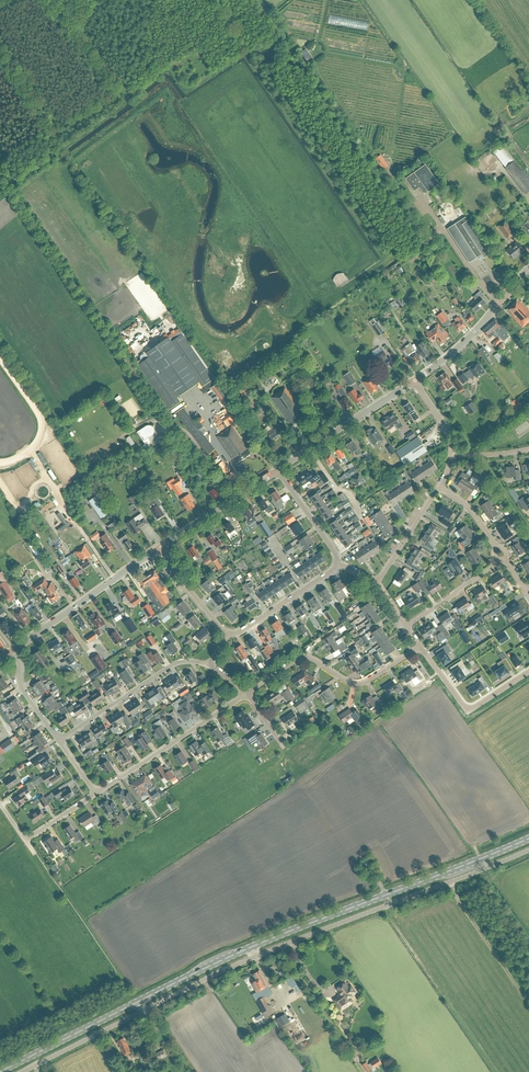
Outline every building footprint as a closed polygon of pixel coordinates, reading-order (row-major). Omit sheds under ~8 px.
[(378,163),(384,159),(381,155),(375,159),(378,163)] [(528,191),(528,179),(515,161),(505,168),(525,194),(528,191)] [(424,194),(439,184),(425,164),(405,179),(414,191),(419,187),(424,194)] [(484,258),(491,253),(469,219),(467,220),(465,217),(447,229),(469,263),(482,255),(484,258)] [(507,239),(514,233),(505,221),(498,226),(507,239)] [(520,228),(524,233),(528,229),(528,225),(527,222),(520,228)] [(514,259),(524,251),(517,242),(507,250),(514,259)] [(333,280),(337,286),(347,279),(343,273),(340,273),(338,273),(336,275),(333,278),(333,280)] [(492,282),(494,290),(502,288),(500,280),(492,282)] [(471,290),(475,286),(471,281),(467,285),(471,290)] [(480,291),(473,297),(476,299),(470,305),(472,308),(473,309),(476,311),(485,302),(481,298),(484,296),(480,291)] [(392,305),(397,301),(392,294),(387,297),(392,305)] [(523,327),(528,321),(528,311),(518,299),(506,310),(523,327)] [(469,311),(467,309),(466,307),(462,311),(464,313),(463,314),(464,316),(469,323),(471,321),(472,320),(472,319),(474,318),(470,313),(469,312),(469,311)] [(448,319),(442,311),(436,316),(442,324),(448,319)] [(458,332),(466,326),(460,318),(458,319),(457,318),(455,320),(456,321),(452,324),(458,332)] [(378,336),(384,333),(386,331),(379,320),(371,325),(378,336)] [(495,320),(490,324),(494,329),(493,330),(496,332),(501,327),(495,320)] [(446,338),(448,336),(445,332),(444,332),(438,323),(434,326),(436,328),(430,332),(429,330),(425,333),(432,342),(436,339),(440,345),(447,340),(446,338)] [(494,329),(490,324),(482,331),(489,338),(493,335),(496,338),(499,336),(496,332),(493,330),(494,329)] [(169,409),(180,401),(177,397),(199,381),(202,386),(213,378),(181,333),(170,341),(167,336),(145,352),(148,357),(137,364),(169,409)] [(424,358),(429,354),(421,341),(415,345),(424,358)] [(415,352),(414,351),(415,350),(410,343),(405,346),(406,347),(403,351),(406,356),(405,357),(408,355),(415,364),(421,360),(415,352)] [(487,344),(485,346),(492,355),(495,352),(487,344)] [(489,356),(482,347),(479,350),(485,358),(489,356)] [(387,359),(385,356),(386,355),(382,349),(373,356),(377,361),(378,361),(380,364),(382,362),(385,367),(389,364),(391,366),(395,364),(390,357),(387,359)] [(470,378),(475,375),(477,378),(485,372),(478,363),(473,367),(472,364),(468,367),(469,370),(464,373),(463,372),(458,376),(463,384),(469,380),(467,378),(469,377),(470,378)] [(356,382),(351,376),(349,372),(343,376),(350,386),(356,382)] [(449,389),(452,386),(448,381),(450,379),(445,372),(438,378),(443,385),(445,384),(449,389)] [(371,394),(379,388),(373,379),(371,377),(363,382),(365,385),(371,394)] [(457,379),(452,382),(458,391),(459,393),(464,389),(463,388),(457,379)] [(255,408),(246,394),(243,391),(251,386),(247,380),(239,385),(240,386),(235,390),(241,398),(242,397),(252,411),(255,408)] [(352,405),(346,396),(347,396),(341,387),(339,384),(335,387),(338,393),(342,399),(339,401),(345,410),(346,409),(347,409),(348,408),(348,407),(352,405)] [(301,400),(296,403),(285,387),(271,397),(291,426),(305,416),(299,407),(304,404),(301,400)] [(361,400),(364,397),(361,393),(358,395),(354,389),(349,393),(356,403),(361,400)] [(111,398),(116,404),(121,400),(117,394),(111,398)] [(522,406),(517,398),(514,400),(510,403),(515,409),(519,407),(519,408),(522,406)] [(415,421),(419,418),(414,412),(413,413),(412,411),(414,410),(409,402),(403,406),(408,413),(411,412),(412,414),(411,414),(415,421)] [(472,402),(468,404),(464,407),(469,415),(477,409),(472,402)] [(262,414),(267,410),(264,405),(258,409),(262,414)] [(182,407),(175,412),(208,454),(215,449),(202,433),(206,430),(200,421),(202,420),(200,417),(197,420),(198,421),(195,424),(182,407)] [(399,428),(403,426),(399,419),(397,420),(393,413),(388,416),(389,417),(382,421),(383,423),(383,424),(384,425),(387,429),(396,424),(399,428)] [(275,421),(268,426),(263,429),(266,433),(271,440),(283,432),(278,425),(275,421)] [(137,432),(143,441),(151,436),(152,434),(153,433),(154,432),(154,431),(154,430),(154,429),(153,428),(152,427),(152,426),(151,426),(150,425),(149,425),(148,425),(147,425),(137,432)] [(236,464),(251,453),(231,426),(217,436),(236,464)] [(374,445),(381,441),(382,443),(385,442),(376,428),(373,430),(372,428),(370,429),(370,428),(366,431),(369,435),(368,436),(374,445)] [(405,435),(409,440),(415,436),(411,430),(405,435)] [(159,442),(166,437),(164,433),(156,438),(159,442)] [(131,446),(135,443),(130,436),(126,438),(131,446)] [(454,451),(463,449),(461,440),(458,440),(457,436),(451,437),(454,451)] [(405,465),(427,451),(418,437),(396,451),(405,465)] [(357,455),(361,453),(353,441),(350,442),(349,442),(347,443),(347,444),(347,445),(352,452),(354,450),(357,455)] [(261,449),(258,443),(254,445),(258,454),(264,451),(262,448),(261,449)] [(394,453),(389,445),(386,447),(391,455),(394,453)] [(343,463),(347,461),(344,457),(345,456),(343,453),(342,453),(339,449),(335,451),(338,456),(337,457),(339,460),(340,459),(343,463)] [(363,454),(368,462),(372,459),(367,452),(363,454)] [(337,470),(339,468),(335,462),(335,461),(330,454),(324,458),(325,459),(325,460),(326,461),(327,461),(329,465),(332,463),(337,470)] [(429,461),(426,463),(432,472),(437,469),(431,460),(429,457),(427,458),(429,461)] [(422,466),(421,463),(419,459),(416,461),(419,464),(420,467),(426,476),(432,472),(426,463),(422,466)] [(515,470),(514,466),(506,467),(507,472),(505,472),(505,477),(511,477),(511,478),(514,480),(521,480),(519,469),(515,470)] [(347,471),(351,476),(357,472),(354,467),(347,471)] [(426,476),(420,467),(415,471),(421,479),(426,476)] [(207,479),(211,476),(206,469),(202,471),(207,479)] [(421,479),(415,471),(412,472),(410,469),(407,471),(410,474),(409,474),(415,483),(421,479)] [(315,471),(310,473),(308,470),(297,478),(302,486),(310,480),(312,483),(320,478),(315,471)] [(202,481),(206,478),(202,471),(197,474),(202,481)] [(465,474),(462,472),(459,477),(461,479),(457,485),(463,490),(469,482),(467,481),(470,475),(466,473),(465,474)] [(319,476),(322,480),(317,483),(319,486),(328,480),(323,473),(319,476)] [(363,478),(362,479),(359,474),(353,478),(358,486),(365,481),(363,478)] [(406,483),(403,485),(409,494),(414,490),(408,481),(408,482),(406,478),(404,480),(406,483)] [(469,482),(463,490),(470,494),(475,488),(477,489),(480,484),(477,482),(476,483),(470,479),(469,482)] [(216,497),(220,494),(216,487),(214,484),(210,487),(212,490),(209,492),(213,499),(214,498),(215,499),(216,498),(216,497)] [(172,489),(177,496),(183,493),(178,485),(172,489)] [(403,485),(397,489),(403,497),(409,494),(403,485)] [(321,498),(321,497),(318,494),(322,491),(321,489),(317,492),(310,497),(314,503),(321,498)] [(403,497),(397,489),(392,492),(398,501),(403,497)] [(111,513),(98,494),(95,490),(88,495),(91,500),(89,501),(102,519),(111,513)] [(270,494),(272,497),(272,501),(277,510),(278,510),(277,509),(280,507),(280,506),(282,505),(282,504),(284,502),(283,502),(283,501),(281,498),(276,490),(270,494)] [(398,501),(392,492),(389,494),(387,491),(385,492),(387,496),(393,505),(398,501)] [(190,509),(195,506),(192,502),(193,501),(189,494),(181,499),(187,510),(189,509),(190,509)] [(325,495),(321,497),(321,498),(314,503),(318,508),(325,504),(325,503),(322,499),(326,497),(325,495)] [(485,512),(493,507),(489,501),(493,499),(491,495),(486,499),(487,501),(481,505),(485,512)] [(518,500),(516,502),(521,510),(524,508),(526,511),(528,509),(528,497),(526,499),(524,496),(518,500)] [(157,519),(164,514),(159,506),(161,504),(157,497),(154,499),(146,504),(147,506),(149,510),(151,509),(157,519)] [(268,513),(274,509),(271,504),(268,506),(263,499),(258,503),(263,510),(266,508),(268,513)] [(137,510),(141,507),(136,500),(132,502),(137,510)] [(328,500),(325,503),(325,504),(318,508),(322,514),(329,509),(329,508),(326,505),(330,502),(328,500)] [(350,505),(349,503),(347,500),(341,503),(345,508),(350,505)] [(44,508),(41,504),(36,507),(39,511),(35,513),(52,537),(51,538),(54,542),(60,538),(57,534),(56,534),(39,511),(44,508)] [(450,522),(453,518),(450,516),(453,512),(443,505),(438,512),(445,517),(444,519),(443,518),(441,522),(449,527),(451,523),(450,522)] [(329,509),(322,514),(326,520),(333,515),(330,510),(334,508),(332,506),(329,508),(329,509)] [(501,510),(499,511),(498,510),(496,509),(495,510),(493,507),(485,512),(490,519),(495,515),(498,520),(502,517),(501,515),(503,513),(501,510)] [(253,522),(257,520),(254,516),(253,516),(248,509),(243,513),(248,520),(250,519),(253,522)] [(278,511),(281,518),(287,516),(284,509),(278,511)] [(375,521),(384,515),(381,510),(372,516),(369,518),(370,520),(373,518),(375,521)] [(68,522),(67,523),(59,512),(56,514),(64,524),(57,529),(59,532),(70,524),(68,522)] [(288,524),(296,519),(291,513),(284,518),(288,524)] [(140,528),(147,523),(141,514),(127,523),(134,534),(141,529),(140,528)] [(357,517),(355,514),(350,517),(350,518),(347,520),(349,523),(357,517)] [(388,521),(384,515),(375,521),(379,527),(388,521)] [(507,527),(515,522),(510,515),(505,518),(508,523),(506,524),(505,523),(497,529),(504,540),(513,534),(507,527)] [(341,525),(340,524),(337,521),(341,518),(340,516),(336,519),(329,524),(334,530),(341,525)] [(109,528),(116,523),(113,519),(106,523),(109,528)] [(235,529),(230,521),(224,525),(229,533),(232,531),(234,534),(236,532),(235,529)] [(267,537),(272,534),(263,521),(261,523),(260,524),(259,524),(263,530),(267,537)] [(388,521),(379,527),(383,532),(392,526),(388,521)] [(296,535),(304,530),(299,522),(290,528),(296,535)] [(341,525),(334,530),(337,535),(344,530),(341,526),(345,524),(344,522),(340,524),(341,525)] [(362,527),(359,522),(353,526),(357,531),(362,527)] [(430,526),(426,533),(433,537),(438,531),(443,534),(445,531),(432,523),(430,526),(429,525),(429,526),(430,526)] [(460,536),(469,530),(466,525),(457,531),(460,536)] [(69,550),(85,539),(76,526),(60,537),(69,550)] [(285,526),(278,532),(275,534),(279,539),(282,537),(282,536),(285,534),(284,531),(287,529),(285,526)] [(392,526),(383,532),(385,535),(381,537),(383,539),(386,537),(395,532),(392,526)] [(348,527),(344,530),(337,535),(341,541),(348,536),(348,535),(345,532),(349,529),(348,527)] [(460,536),(462,539),(459,541),(463,547),(471,542),(469,538),(473,535),(469,530),(460,536)] [(129,550),(133,547),(127,537),(124,532),(118,537),(121,541),(123,540),(125,542),(124,543),(129,550)] [(113,548),(111,545),(113,543),(106,533),(101,537),(105,542),(102,544),(108,552),(113,548)] [(351,533),(348,535),(348,536),(341,541),(345,547),(352,542),(349,537),(353,535),(351,533)] [(433,537),(426,533),(422,539),(421,538),(421,539),(426,542),(424,545),(432,550),(434,547),(429,544),(433,537)] [(216,547),(222,543),(219,539),(216,541),(211,534),(206,537),(211,545),(213,543),(216,547)] [(305,550),(314,544),(308,535),(299,541),(300,543),(297,545),(300,548),(303,546),(305,550)] [(370,544),(376,553),(381,549),(375,540),(373,537),(371,539),(373,542),(370,544)] [(517,556),(524,551),(519,543),(522,542),(518,537),(513,540),(515,544),(511,547),(517,556)] [(290,544),(285,549),(290,555),(295,550),(290,544)] [(370,544),(364,547),(370,556),(376,553),(370,544)] [(87,558),(91,555),(84,545),(74,551),(79,558),(79,559),(81,562),(79,563),(83,568),(90,563),(87,558)] [(461,562),(456,554),(450,545),(448,548),(449,551),(448,551),(449,553),(447,554),(450,558),(452,557),(453,560),(447,564),(449,567),(444,570),(449,578),(454,575),(455,576),(463,571),(458,564),(461,562)] [(198,558),(200,557),(198,553),(193,546),(187,550),(192,557),(195,555),(198,558)] [(364,547),(359,551),(365,560),(370,556),(364,547)] [(412,554),(419,559),(424,553),(429,556),(431,553),(422,547),(420,550),(415,547),(416,548),(412,554)] [(464,549),(460,551),(456,554),(460,559),(466,555),(472,564),(478,560),(478,561),(479,560),(479,559),(481,558),(474,548),(467,552),(464,549)] [(218,558),(211,549),(207,552),(218,569),(222,567),(216,559),(218,558)] [(365,560),(359,551),(356,553),(354,550),(352,551),(354,554),(353,554),(359,563),(365,560)] [(314,557),(319,565),(325,560),(320,552),(316,555),(313,552),(311,553),(314,557)] [(36,557),(46,572),(51,569),(41,554),(36,557)] [(407,560),(408,561),(406,564),(418,572),(420,569),(415,565),(419,559),(412,554),(408,561),(407,560)] [(314,557),(309,560),(307,556),(306,557),(305,558),(307,561),(312,569),(319,565),(314,557)] [(307,561),(303,564),(301,561),(299,562),(301,565),(306,573),(312,569),(307,561)] [(301,565),(296,568),(294,565),(292,566),(294,569),(294,570),(300,577),(306,573),(301,565)] [(406,567),(405,568),(405,567),(403,571),(401,570),(395,579),(402,584),(408,574),(410,576),(412,572),(411,571),(411,570),(406,567)] [(78,579),(75,576),(71,570),(68,572),(72,578),(69,580),(75,588),(80,584),(77,580),(78,579)] [(170,601),(173,599),(168,591),(165,585),(164,586),(158,577),(159,577),(154,571),(139,581),(144,587),(142,588),(153,603),(151,604),(156,612),(162,608),(161,608),(171,601),(170,601)] [(283,577),(288,585),(295,580),(290,573),(285,576),(283,572),(281,574),(283,577)] [(421,576),(417,573),(413,578),(418,581),(421,576)] [(502,583),(505,581),(500,574),(489,581),(494,588),(499,585),(502,589),(504,587),(502,583)] [(228,576),(225,578),(224,576),(218,581),(222,585),(225,582),(226,583),(231,579),(228,576)] [(208,593),(215,588),(211,583),(214,581),(211,577),(208,579),(201,585),(208,593)] [(283,577),(279,580),(277,577),(275,578),(277,581),(282,589),(288,585),(283,577)] [(45,579),(38,583),(32,587),(35,592),(42,587),(52,603),(56,600),(55,600),(59,597),(55,592),(59,589),(57,587),(56,587),(52,582),(49,584),(45,579)] [(339,601),(345,597),(340,589),(344,587),(339,579),(332,584),(337,590),(333,593),(339,601)] [(423,590),(426,588),(421,580),(418,582),(423,590)] [(432,594),(442,587),(438,580),(427,587),(432,594)] [(5,581),(0,584),(0,590),(6,600),(14,594),(5,581)] [(277,581),(272,584),(270,581),(268,582),(270,585),(276,593),(282,589),(277,581)] [(416,592),(421,588),(417,582),(412,586),(416,592)] [(227,592),(230,596),(235,592),(227,583),(223,587),(227,592)] [(252,592),(248,587),(246,583),(243,585),(249,594),(252,592)] [(270,585),(266,588),(264,585),(262,586),(264,590),(269,597),(276,593),(270,585)] [(473,592),(476,597),(473,599),(476,603),(479,604),(481,603),(481,600),(479,598),(482,596),(485,600),(488,598),(485,594),(487,593),(482,585),(473,592)] [(29,600),(33,598),(33,597),(25,586),(21,589),(29,600)] [(330,602),(332,600),(330,597),(331,596),(326,588),(319,593),(325,600),(327,599),(330,602)] [(123,593),(125,595),(123,597),(123,599),(124,602),(126,602),(131,599),(131,600),(130,601),(133,606),(141,601),(138,596),(135,598),(134,597),(134,596),(129,589),(123,593)] [(264,590),(260,593),(257,589),(255,591),(258,594),(263,602),(269,597),(264,590)] [(513,595),(511,593),(512,592),(510,589),(504,593),(506,596),(508,598),(513,595)] [(410,608),(420,602),(415,594),(412,595),(410,592),(407,594),(410,597),(404,601),(410,608)] [(212,598),(218,606),(228,598),(224,593),(222,594),(221,593),(220,594),(219,593),(212,598)] [(245,599),(247,602),(244,604),(249,611),(257,605),(253,598),(252,598),(250,595),(245,599)] [(494,604),(497,602),(492,595),(489,597),(494,604)] [(319,609),(322,607),(319,604),(319,603),(314,596),(308,600),(312,606),(310,608),(313,612),(314,612),(316,611),(317,609),(316,609),(318,608),(319,609)] [(470,605),(465,598),(455,605),(456,607),(458,610),(460,612),(466,608),(468,610),(472,607),(470,605)] [(184,616),(191,610),(183,600),(176,606),(181,613),(178,615),(180,618),(183,615),(184,616)] [(115,608),(111,601),(105,605),(114,618),(122,613),(117,607),(115,608)] [(517,601),(503,611),(508,617),(512,615),(518,612),(517,610),(521,608),(517,601)] [(360,616),(373,608),(369,602),(361,608),(363,611),(359,614),(360,616)] [(33,603),(32,603),(29,605),(32,609),(31,611),(33,614),(35,618),(36,617),(39,621),(43,618),(41,616),(42,615),(39,610),(36,607),(33,603)] [(148,604),(145,606),(142,608),(148,618),(155,613),(148,604)] [(307,617),(308,616),(315,627),(319,624),(311,612),(309,613),(307,611),(308,611),(303,604),(296,608),(301,616),(305,613),(307,617)] [(346,614),(342,607),(340,605),(336,607),(342,616),(345,615),(346,614)] [(232,622),(238,617),(230,607),(224,612),(232,622)] [(23,626),(30,621),(22,608),(13,614),(20,623),(22,622),(23,623),(21,624),(23,626)] [(329,610),(334,617),(338,615),(333,608),(329,610)] [(377,613),(373,608),(360,616),(362,619),(366,616),(368,619),(377,613)] [(161,612),(160,613),(157,615),(162,620),(169,614),(166,609),(161,613),(161,612)] [(334,621),(332,618),(327,610),(324,613),(329,621),(327,622),(329,624),(334,621)] [(352,610),(346,614),(345,615),(347,618),(354,613),(352,610)] [(456,629),(462,625),(454,614),(451,616),(447,611),(438,617),(444,626),(451,622),(456,629)] [(292,623),(293,622),(295,624),(297,622),(295,619),(295,618),(291,612),(285,616),(287,620),(285,621),(289,626),(290,627),(292,625),(293,624),(292,623)] [(94,613),(89,616),(91,619),(90,620),(97,629),(105,624),(98,614),(96,616),(94,613)] [(377,613),(368,619),(370,622),(366,625),(367,627),(372,625),(380,619),(377,613)] [(78,614),(73,617),(81,628),(83,630),(87,627),(86,625),(86,624),(78,614)] [(168,614),(162,620),(164,623),(171,617),(168,614)] [(195,628),(201,623),(195,614),(188,620),(189,622),(186,624),(188,627),(191,624),(195,628)] [(136,626),(129,615),(122,620),(130,631),(136,626)] [(160,619),(157,616),(149,621),(152,625),(160,619)] [(4,633),(6,635),(8,633),(10,637),(15,633),(6,620),(0,624),(0,627),(4,633)] [(283,632),(286,630),(284,627),(283,628),(278,620),(272,624),(277,632),(281,629),(283,632)] [(515,627),(519,634),(521,632),(524,638),(528,635),(528,623),(525,626),(522,622),(515,627)] [(430,635),(432,633),(434,632),(436,635),(440,640),(445,636),(442,631),(438,633),(432,623),(420,630),(425,638),(426,639),(428,639),(430,637),(430,636),(430,635)] [(303,634),(307,631),(302,624),(298,626),(303,634)] [(202,642),(211,634),(205,627),(196,635),(193,637),(195,640),(198,638),(202,642)] [(374,636),(370,639),(371,641),(384,632),(380,627),(372,633),(374,636)] [(264,643),(272,638),(265,628),(260,632),(262,635),(260,636),(264,643)] [(62,635),(70,646),(77,641),(73,635),(69,630),(68,631),(67,630),(64,632),(64,634),(62,635)] [(116,630),(109,635),(115,644),(122,640),(116,630)] [(465,643),(471,640),(464,630),(459,634),(465,643)] [(98,636),(95,631),(85,638),(89,643),(98,636)] [(327,647),(335,641),(333,637),(337,634),(335,631),(331,634),(331,635),(323,640),(327,647)] [(505,631),(496,637),(500,644),(509,638),(505,631)] [(300,646),(295,639),(290,632),(287,634),(291,641),(296,648),(300,646)] [(384,632),(371,641),(372,643),(377,640),(379,644),(388,638),(384,632)] [(166,645),(168,648),(164,650),(167,655),(168,655),(172,653),(172,654),(178,651),(172,642),(175,640),(170,633),(167,636),(169,640),(165,642),(167,645),(166,645)] [(156,643),(150,634),(145,638),(151,646),(156,643)] [(371,641),(370,639),(366,634),(361,637),(366,644),(371,641)] [(262,648),(260,646),(258,642),(257,643),(253,637),(247,641),(251,647),(253,645),(257,651),(262,648)] [(388,638),(379,644),(381,647),(377,650),(378,652),(391,643),(388,638)] [(47,643),(48,645),(53,652),(62,645),(57,639),(52,642),(51,640),(47,643)] [(335,641),(327,647),(331,653),(338,649),(341,652),(346,648),(342,642),(338,645),(335,641)] [(395,649),(391,643),(378,652),(380,654),(384,651),(386,655),(395,649)] [(247,655),(245,652),(246,651),(241,644),(235,649),(239,655),(238,656),(238,657),(240,660),(241,660),(245,658),(245,657),(247,655)] [(269,654),(273,652),(268,644),(264,647),(269,654)] [(444,664),(450,660),(446,654),(451,651),(446,644),(440,648),(443,652),(438,655),(444,664)] [(349,665),(358,659),(355,655),(359,653),(355,647),(350,650),(352,654),(345,658),(349,665)] [(510,647),(505,651),(508,656),(513,653),(510,647)] [(268,653),(265,649),(265,648),(260,652),(265,660),(271,657),(268,653)] [(40,665),(47,660),(40,650),(33,655),(40,665)] [(163,660),(158,652),(154,654),(152,650),(147,654),(152,662),(155,660),(157,664),(163,660)] [(148,662),(143,653),(137,656),(140,660),(134,664),(141,674),(148,669),(145,664),(148,662)] [(464,656),(468,661),(473,658),(469,653),(464,656)] [(64,658),(69,665),(76,661),(71,654),(64,658)] [(98,654),(91,659),(96,667),(99,672),(107,667),(98,654)] [(260,668),(256,662),(252,655),(248,657),(253,665),(251,666),(251,667),(254,671),(255,671),(260,668)] [(517,655),(512,658),(517,666),(522,662),(517,655)] [(129,664),(125,658),(121,661),(125,667),(129,664)] [(358,659),(349,665),(353,672),(361,667),(363,670),(372,664),(368,658),(360,663),(358,659)] [(501,668),(495,671),(500,678),(509,672),(506,668),(510,665),(505,658),(498,663),(501,668)] [(454,665),(457,669),(452,672),(458,681),(465,676),(461,670),(466,667),(461,660),(454,665)] [(131,677),(134,675),(128,666),(125,669),(125,670),(120,673),(126,683),(132,679),(131,677)] [(420,680),(423,678),(418,670),(414,672),(412,668),(401,675),(406,682),(417,676),(420,680)] [(185,675),(188,679),(187,679),(186,681),(188,684),(190,684),(191,683),(191,684),(197,680),(191,671),(185,675)] [(310,685),(314,678),(304,671),(292,679),(297,686),(306,680),(309,682),(308,683),(310,685)] [(50,677),(46,672),(41,675),(45,680),(50,677)] [(169,679),(175,688),(180,685),(181,686),(185,684),(178,674),(175,677),(174,675),(169,679)] [(115,679),(110,682),(109,682),(115,691),(120,688),(117,682),(119,680),(116,675),(113,677),(115,679)] [(472,696),(485,688),(482,683),(485,682),(481,676),(478,678),(480,681),(468,689),(472,696)] [(9,686),(2,677),(0,679),(0,686),(3,690),(9,686)] [(35,691),(45,684),(41,679),(31,686),(35,691)] [(109,682),(110,682),(109,679),(107,680),(109,683),(104,686),(103,683),(100,685),(104,691),(106,689),(110,695),(115,691),(109,682)] [(175,688),(169,679),(164,682),(166,685),(162,687),(168,695),(171,693),(170,691),(175,688)] [(397,693),(403,690),(399,683),(396,685),(392,680),(382,687),(387,694),(395,689),(397,693)] [(312,692),(316,690),(321,686),(319,682),(310,688),(312,692)] [(48,689),(45,684),(35,691),(38,696),(48,689)] [(156,687),(150,691),(157,700),(159,698),(161,701),(166,697),(162,690),(160,687),(157,689),(156,687)] [(322,692),(319,695),(325,704),(328,701),(329,702),(336,697),(329,687),(322,692)] [(288,701),(293,697),(288,689),(282,693),(280,694),(277,689),(266,697),(271,704),(282,697),(282,696),(284,695),(288,701)] [(47,694),(49,697),(42,702),(46,707),(55,700),(52,695),(54,693),(52,690),(47,694)] [(94,694),(99,702),(104,698),(99,690),(94,694)] [(94,694),(90,696),(87,691),(83,694),(88,703),(91,701),(94,705),(99,702),(94,694)] [(157,700),(150,691),(145,695),(148,699),(145,701),(151,709),(156,706),(153,702),(157,700)] [(201,701),(206,709),(212,704),(210,701),(213,699),(214,701),(218,698),(214,691),(210,694),(211,695),(207,698),(207,696),(201,701)] [(78,698),(81,702),(77,705),(83,713),(88,709),(85,705),(88,703),(83,694),(78,698)] [(363,699),(364,700),(362,701),(362,703),(365,707),(367,705),(369,709),(376,704),(378,707),(382,705),(376,695),(376,696),(378,698),(374,700),(371,695),(363,699)] [(11,709),(20,703),(16,698),(11,702),(9,699),(3,704),(6,708),(9,706),(11,709)] [(297,709),(306,703),(303,698),(294,704),(297,709)] [(138,712),(144,708),(138,699),(132,703),(138,712)] [(59,705),(55,700),(46,707),(49,712),(59,705)] [(187,701),(182,705),(185,710),(180,713),(185,721),(198,712),(193,704),(191,706),(187,701)] [(316,708),(312,701),(308,703),(314,714),(317,713),(314,709),(316,708)] [(83,713),(77,705),(76,702),(73,704),(72,702),(67,706),(71,712),(74,710),(77,716),(83,713)] [(11,709),(13,712),(10,714),(13,719),(20,714),(18,711),(23,708),(20,703),(11,709)] [(138,712),(132,703),(127,707),(132,715),(138,712)] [(63,715),(57,719),(61,726),(70,721),(66,714),(68,712),(64,707),(59,710),(63,715)] [(356,722),(362,718),(356,708),(351,711),(350,709),(339,716),(344,722),(352,717),(356,722)] [(248,729),(254,725),(247,714),(245,715),(242,710),(234,716),(240,726),(241,725),(244,728),(246,726),(248,729)] [(120,711),(114,715),(120,723),(123,721),(126,727),(132,723),(124,712),(121,713),(120,711)] [(153,715),(150,711),(144,715),(147,720),(153,715)] [(174,711),(170,713),(173,718),(168,722),(173,730),(179,726),(175,720),(178,718),(174,711)] [(296,722),(299,720),(293,711),(282,718),(288,727),(288,726),(295,721),(296,722)] [(21,723),(23,726),(32,720),(28,715),(26,717),(24,714),(15,721),(18,725),(21,723)] [(120,723),(114,715),(109,719),(114,726),(111,728),(115,733),(119,731),(118,729),(119,728),(117,725),(120,723)] [(132,721),(135,726),(140,724),(136,718),(132,721)] [(32,720),(23,726),(25,729),(23,730),(26,735),(32,731),(30,728),(35,725),(32,720)] [(160,720),(153,724),(156,729),(154,730),(156,732),(159,737),(160,739),(166,735),(161,727),(164,725),(160,720)] [(98,726),(103,735),(109,731),(103,722),(98,726)] [(103,735),(98,726),(92,729),(98,738),(103,735)] [(218,727),(211,732),(218,742),(221,739),(226,746),(232,741),(227,733),(223,736),(218,727)] [(145,731),(140,734),(138,736),(140,738),(136,741),(142,751),(148,747),(147,744),(151,741),(145,731)] [(34,744),(44,737),(40,732),(32,737),(35,741),(32,742),(34,744)] [(82,736),(88,745),(94,741),(88,732),(82,736)] [(255,732),(253,734),(247,738),(251,743),(256,740),(261,748),(268,743),(261,733),(257,736),(255,732)] [(88,745),(82,736),(77,740),(83,748),(88,745)] [(27,737),(21,741),(18,743),(20,746),(29,740),(27,737)] [(48,742),(44,737),(34,744),(35,746),(38,745),(40,748),(48,742)] [(128,747),(132,744),(127,737),(123,740),(128,747)] [(7,740),(1,745),(1,746),(0,747),(0,753),(1,754),(5,751),(6,752),(15,746),(10,739),(7,740)] [(196,741),(189,746),(196,755),(200,752),(202,755),(210,750),(206,745),(201,748),(196,741)] [(120,760),(122,759),(124,763),(132,757),(125,746),(117,751),(119,754),(117,756),(116,757),(118,760),(120,760)] [(35,750),(30,754),(28,756),(30,759),(38,754),(35,750)] [(181,751),(175,755),(182,765),(188,761),(181,751)] [(42,753),(38,756),(31,760),(35,766),(40,762),(43,767),(52,761),(48,754),(44,756),(42,753)] [(108,760),(101,765),(103,769),(104,768),(107,774),(114,769),(109,762),(113,760),(108,753),(105,755),(108,760)] [(194,771),(199,768),(194,760),(189,763),(194,771)] [(161,765),(154,769),(161,779),(165,776),(168,780),(174,776),(170,770),(166,772),(161,765)] [(10,773),(12,776),(5,781),(9,788),(19,781),(16,777),(20,775),(16,769),(10,773)] [(52,769),(49,771),(42,776),(47,784),(51,781),(53,784),(63,777),(59,770),(55,773),(52,769)] [(145,775),(131,784),(139,797),(147,791),(144,787),(151,783),(145,775)] [(19,795),(14,798),(19,806),(29,799),(25,794),(30,791),(26,786),(17,791),(19,795)] [(66,800),(74,795),(70,788),(64,791),(64,790),(61,792),(59,789),(54,792),(57,798),(62,795),(66,800)] [(159,795),(155,788),(149,792),(153,799),(159,795)] [(122,790),(117,794),(122,803),(126,801),(129,806),(135,801),(129,791),(125,794),(122,790)] [(49,804),(43,795),(43,796),(38,798),(44,807),(49,804)] [(107,800),(100,805),(107,815),(110,813),(112,816),(119,811),(113,801),(110,803),(107,800)] [(34,822),(44,816),(40,809),(30,816),(34,822)] [(130,820),(133,818),(127,809),(124,811),(130,820)] [(79,819),(84,826),(91,822),(94,825),(100,821),(96,815),(93,817),(89,812),(79,819)] [(127,821),(121,812),(119,814),(125,823),(127,821)] [(70,825),(64,829),(68,836),(67,836),(69,839),(74,836),(77,841),(83,837),(79,831),(75,833),(70,825)] [(51,837),(44,842),(43,843),(50,853),(57,849),(59,852),(64,849),(58,839),(54,841),(51,837)] [(59,868),(56,863),(50,867),(53,872),(59,868)] [(261,989),(263,991),(269,988),(268,985),(264,978),(259,970),(252,974),(256,980),(255,980),(259,987),(255,989),(256,991),(261,989)] [(332,999),(340,1011),(353,1002),(350,997),(353,995),(352,994),(356,992),(351,984),(348,986),(345,982),(343,983),(343,982),(336,986),(337,987),(335,989),(339,994),(332,999)] [(260,993),(262,997),(255,1001),(264,1017),(273,1012),(269,1004),(268,1005),(263,996),(272,992),(270,988),(269,988),(263,991),(260,993)] [(290,997),(299,992),(297,988),(288,993),(290,997)] [(285,1013),(277,1018),(281,1026),(290,1021),(285,1013)] [(117,1040),(118,1041),(116,1042),(117,1045),(119,1044),(124,1056),(132,1052),(127,1042),(126,1042),(124,1037),(117,1040)] [(166,1056),(163,1049),(155,1053),(158,1059),(166,1056)] [(142,1051),(136,1056),(138,1059),(144,1054),(142,1051)] [(374,1067),(381,1063),(378,1057),(371,1062),(368,1064),(366,1061),(362,1064),(367,1071),(371,1069),(374,1067)]
